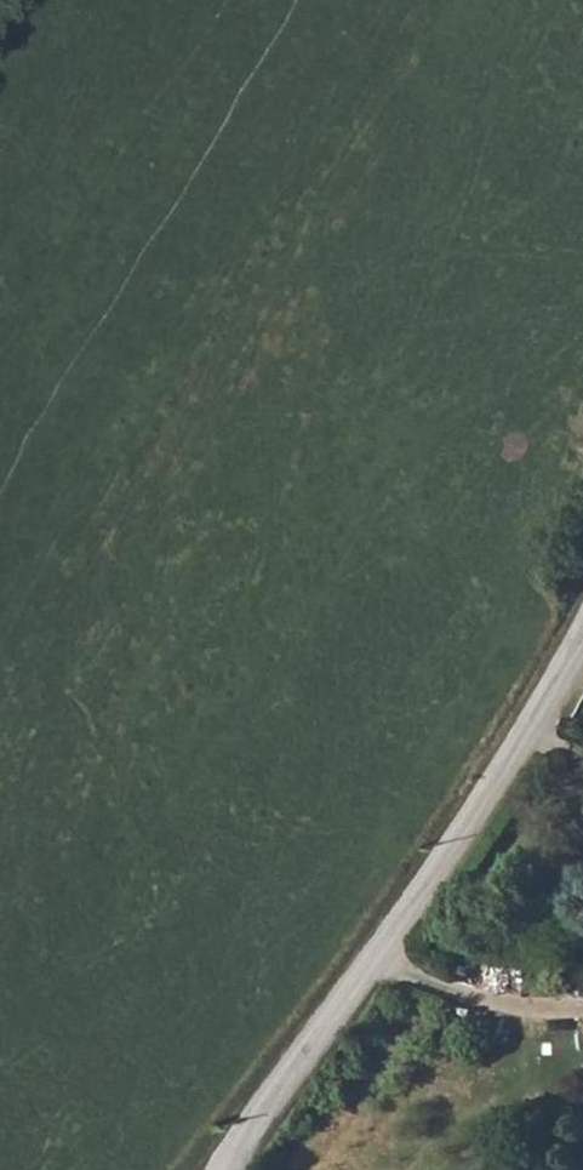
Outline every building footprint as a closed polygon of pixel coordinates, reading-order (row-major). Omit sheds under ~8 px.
[(562,1136),(557,1169),(580,1169),(582,1145),(582,1138),(562,1136)]
